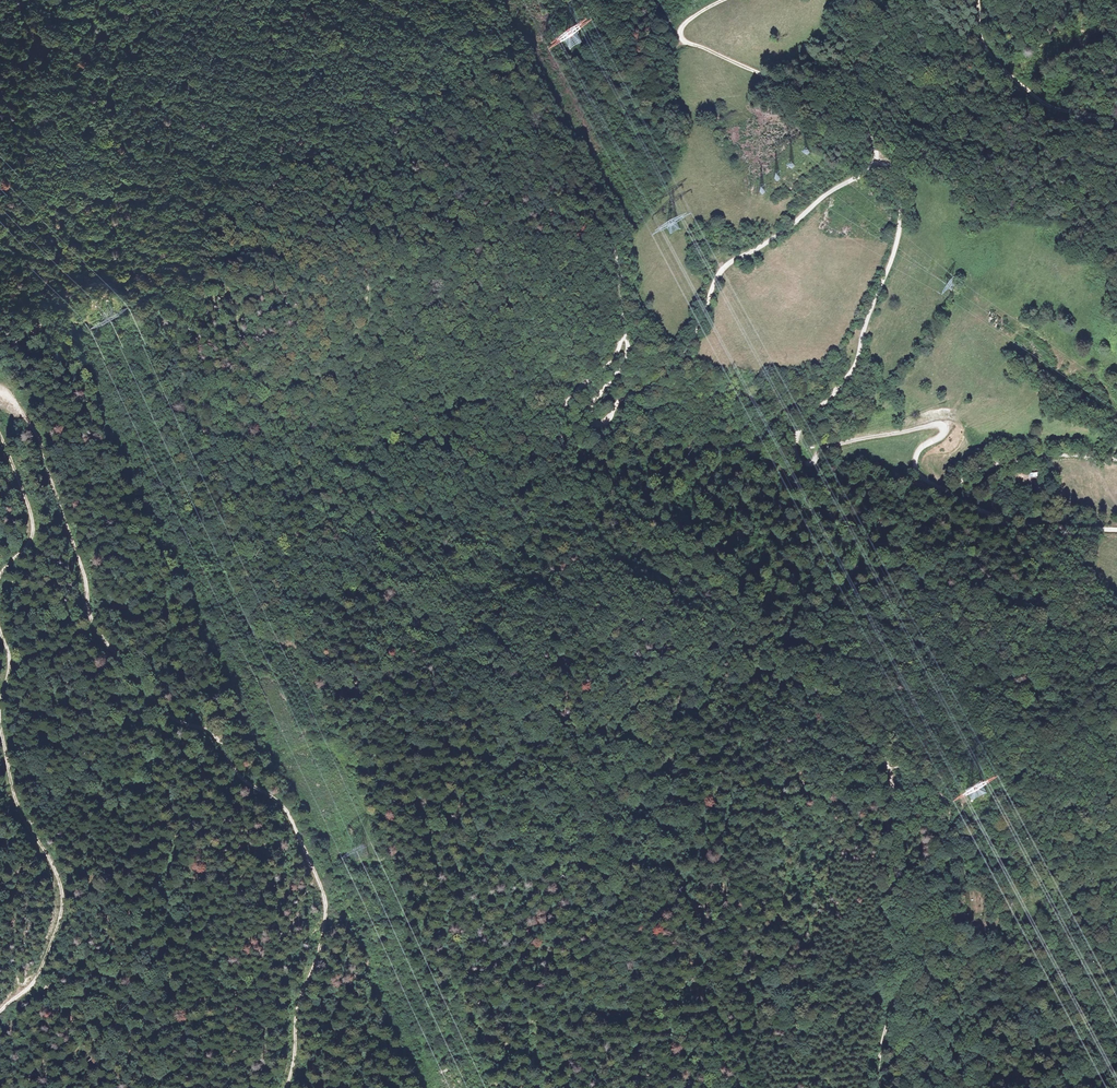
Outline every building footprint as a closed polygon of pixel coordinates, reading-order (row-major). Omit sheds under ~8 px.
[(572,38),(566,40),(569,48),(574,46),(572,38)] [(169,334),(177,331),(173,324),(166,328),(169,334)]
